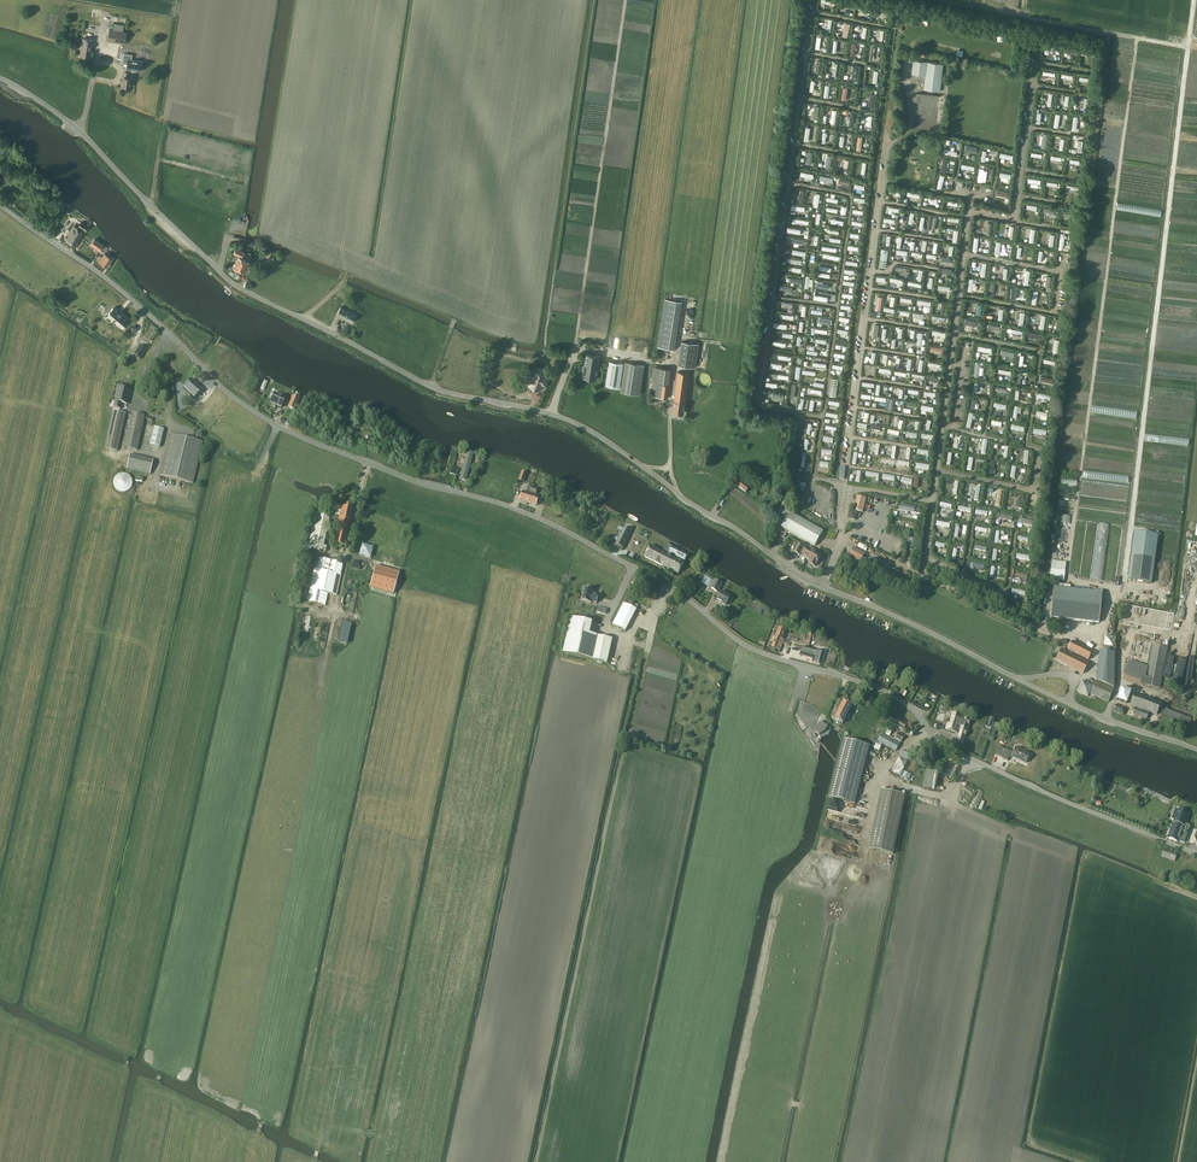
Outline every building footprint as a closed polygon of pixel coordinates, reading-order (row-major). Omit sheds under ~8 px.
[(113,29),(109,29),(107,40),(125,42),(126,32),(122,31),(123,25),(114,23),(113,29)] [(80,57),(90,58),(93,40),(83,38),(81,49),(81,52),(80,57)] [(124,53),(122,63),(127,64),(126,68),(141,71),(142,61),(131,59),(132,55),(124,53)] [(924,89),(940,91),(944,63),(913,59),(912,74),(925,75),(924,89)] [(122,86),(130,87),(131,77),(128,77),(128,72),(124,72),(124,76),(123,76),(122,86)] [(1001,180),(1010,180),(1010,172),(1001,172),(1000,176),(1002,176),(1001,180)] [(72,231),(67,238),(75,243),(79,238),(78,238),(79,236),(80,236),(83,231),(84,229),(85,230),(88,226),(81,222),(79,225),(77,228),(74,225),(71,230),(72,231)] [(99,250),(103,244),(95,239),(91,244),(99,250)] [(879,266),(886,267),(888,250),(882,249),(879,266)] [(97,260),(107,266),(112,258),(109,256),(110,255),(108,254),(107,255),(105,253),(102,257),(100,255),(97,260)] [(246,268),(248,269),(249,266),(247,265),(249,262),(238,257),(233,267),(244,272),(246,268)] [(109,304),(104,310),(108,314),(106,316),(112,321),(114,318),(116,321),(121,326),(127,319),(121,314),(122,313),(119,311),(118,312),(109,304)] [(340,307),(336,314),(352,322),(356,315),(340,307)] [(678,325),(662,322),(658,346),(675,349),(678,325)] [(682,341),(679,365),(695,368),(699,344),(682,341)] [(140,344),(133,355),(140,360),(147,348),(140,344)] [(597,379),(601,355),(586,353),(583,377),(597,379)] [(606,385),(620,387),(624,363),(609,361),(606,385)] [(621,392),(640,394),(644,365),(625,362),(621,392)] [(655,366),(653,380),(668,383),(670,368),(655,366)] [(542,384),(546,385),(549,377),(545,376),(546,375),(536,371),(534,376),(530,374),(527,382),(531,384),(530,385),(540,389),(542,384)] [(673,411),(684,412),(689,373),(678,371),(674,400),(673,411)] [(711,381),(711,379),(711,378),(710,376),(709,375),(708,374),(706,373),(705,372),(703,372),(701,373),(700,373),(698,374),(697,375),(696,377),(696,378),(695,380),(696,382),(696,383),(697,385),(698,386),(700,387),(701,388),(703,388),(705,388),(706,387),(708,387),(709,386),(710,384),(711,383),(711,381)] [(829,395),(836,396),(838,379),(832,378),(829,395)] [(183,389),(193,399),(203,389),(192,379),(183,389)] [(657,383),(655,396),(667,398),(669,385),(657,383)] [(121,403),(127,405),(130,390),(124,389),(125,387),(119,386),(114,408),(120,409),(121,403)] [(281,407),(286,397),(275,393),(270,403),(281,407)] [(288,406),(295,409),(300,398),(293,395),(288,406)] [(105,448),(117,451),(126,413),(114,410),(105,448)] [(133,412),(125,447),(137,450),(145,415),(133,412)] [(154,427),(150,445),(159,447),(164,430),(154,427)] [(160,475),(193,483),(203,441),(170,433),(160,475)] [(473,452),(467,450),(459,479),(465,480),(473,452)] [(149,474),(153,460),(130,454),(126,468),(149,474)] [(132,482),(132,479),(130,477),(128,475),(125,473),(122,473),(119,474),(117,475),(115,477),(113,480),(113,483),(114,486),(115,489),(117,491),(120,492),(123,492),(126,492),(129,490),(131,488),(132,485),(132,482)] [(739,486),(739,487),(746,492),(751,485),(746,481),(744,484),(739,480),(736,484),(739,486)] [(530,491),(529,492),(530,492),(532,493),(535,494),(536,494),(538,488),(534,487),(535,485),(532,484),(530,491)] [(523,491),(520,500),(529,503),(532,493),(530,492),(529,492),(530,491),(529,491),(528,492),(528,493),(523,491)] [(532,493),(529,503),(537,505),(540,497),(534,495),(535,494),(532,493)] [(858,496),(854,510),(863,512),(866,499),(858,496)] [(900,504),(899,510),(914,513),(919,514),(921,509),(900,504)] [(354,509),(337,505),(335,515),(330,514),(330,516),(316,513),(308,548),(322,552),(322,551),(325,552),(327,547),(323,546),(329,522),(330,522),(331,519),(339,521),(334,544),(345,546),(354,509)] [(850,510),(848,518),(855,520),(857,512),(850,510)] [(790,512),(782,526),(815,546),(823,531),(790,512)] [(1056,568),(1065,569),(1071,515),(1062,514),(1056,568)] [(623,548),(632,531),(624,527),(616,544),(623,548)] [(1159,535),(1135,532),(1128,579),(1152,583),(1159,535)] [(908,538),(907,548),(917,549),(918,539),(908,538)] [(359,554),(371,557),(374,546),(363,543),(359,554)] [(802,556),(811,560),(809,563),(815,566),(821,555),(806,547),(805,549),(803,548),(804,547),(798,544),(794,551),(800,554),(801,552),(803,553),(802,556)] [(650,545),(645,556),(678,573),(684,561),(677,558),(677,559),(674,557),(674,555),(677,557),(684,560),(688,554),(672,546),(669,553),(671,554),(670,555),(650,545)] [(853,547),(848,556),(861,562),(865,554),(853,547)] [(328,593),(336,595),(343,563),(317,557),(307,601),(326,605),(328,593)] [(372,576),(369,588),(393,594),(399,572),(378,566),(375,565),(372,576)] [(1051,568),(1051,577),(1066,578),(1066,569),(1051,568)] [(710,588),(715,579),(705,574),(701,583),(710,588)] [(638,582),(636,586),(641,588),(646,578),(641,576),(638,582)] [(711,588),(718,592),(722,584),(715,580),(711,588)] [(1051,617),(1099,622),(1103,592),(1056,587),(1054,587),(1051,617)] [(583,588),(580,600),(591,603),(591,602),(597,603),(599,595),(594,594),(594,590),(583,588)] [(716,600),(726,605),(731,597),(721,591),(716,600)] [(613,624),(626,631),(637,609),(624,603),(613,624)] [(1167,614),(1125,609),(1123,624),(1165,629),(1167,614)] [(608,663),(613,639),(598,636),(590,634),(593,622),(571,617),(563,653),(593,660),(608,663)] [(343,620),(339,641),(348,643),(352,622),(343,620)] [(784,639),(783,639),(786,630),(779,627),(772,647),(780,650),(784,639)] [(1176,681),(1185,683),(1192,635),(1184,633),(1176,681)] [(1104,645),(1113,647),(1114,637),(1105,636),(1104,645)] [(1092,651),(1073,641),(1068,650),(1071,651),(1070,653),(1062,649),(1056,660),(1083,674),(1089,663),(1072,654),(1073,652),(1088,660),(1092,651)] [(1123,679),(1140,684),(1140,685),(1160,688),(1168,648),(1152,645),(1148,667),(1129,661),(1123,679)] [(783,652),(794,656),(796,649),(786,646),(783,652)] [(800,646),(798,654),(811,658),(810,661),(818,663),(821,652),(800,646)] [(1108,702),(1114,688),(1115,652),(1100,650),(1096,680),(1090,694),(1108,702)] [(590,669),(606,673),(608,666),(592,663),(590,669)] [(1077,691),(1088,697),(1093,686),(1082,680),(1077,691)] [(1122,688),(1117,700),(1127,704),(1132,691),(1122,688)] [(1134,694),(1130,705),(1144,710),(1143,711),(1135,708),(1133,714),(1138,715),(1138,717),(1142,718),(1143,717),(1147,718),(1149,713),(1148,713),(1149,712),(1157,714),(1161,703),(1134,694)] [(843,724),(853,703),(847,700),(844,699),(834,719),(843,724)] [(1115,704),(1112,711),(1124,715),(1126,708),(1115,704)] [(1165,707),(1163,713),(1189,722),(1191,716),(1165,707)] [(888,711),(883,720),(892,725),(890,728),(893,729),(894,726),(895,727),(903,731),(905,732),(909,725),(907,724),(908,723),(888,711)] [(955,744),(957,744),(962,746),(970,720),(961,717),(961,714),(953,712),(953,713),(950,723),(948,723),(946,729),(946,730),(957,733),(959,728),(961,729),(959,736),(958,736),(955,744)] [(820,721),(814,732),(819,734),(825,730),(828,725),(820,721)] [(898,732),(894,738),(901,742),(904,736),(898,732)] [(896,751),(900,743),(883,733),(875,748),(879,750),(883,744),(896,751)] [(829,798),(855,804),(870,746),(844,739),(829,798)] [(999,748),(996,754),(1002,757),(1002,758),(1006,760),(1008,761),(1010,756),(1012,757),(1026,763),(1031,754),(1017,747),(1014,752),(1006,749),(1000,746),(999,748)] [(899,757),(892,772),(901,776),(903,771),(908,761),(899,757)] [(954,779),(960,768),(955,766),(950,777),(954,779)] [(923,787),(935,790),(939,772),(927,769),(923,787)] [(903,771),(901,776),(909,780),(911,775),(903,771)] [(869,849),(893,854),(905,795),(881,790),(869,849)] [(1175,820),(1167,838),(1178,842),(1179,840),(1182,831),(1187,832),(1190,825),(1185,823),(1189,814),(1184,812),(1179,809),(1178,810),(1175,809),(1172,818),(1175,820)] [(1161,856),(1175,861),(1178,853),(1164,848),(1161,856)]
